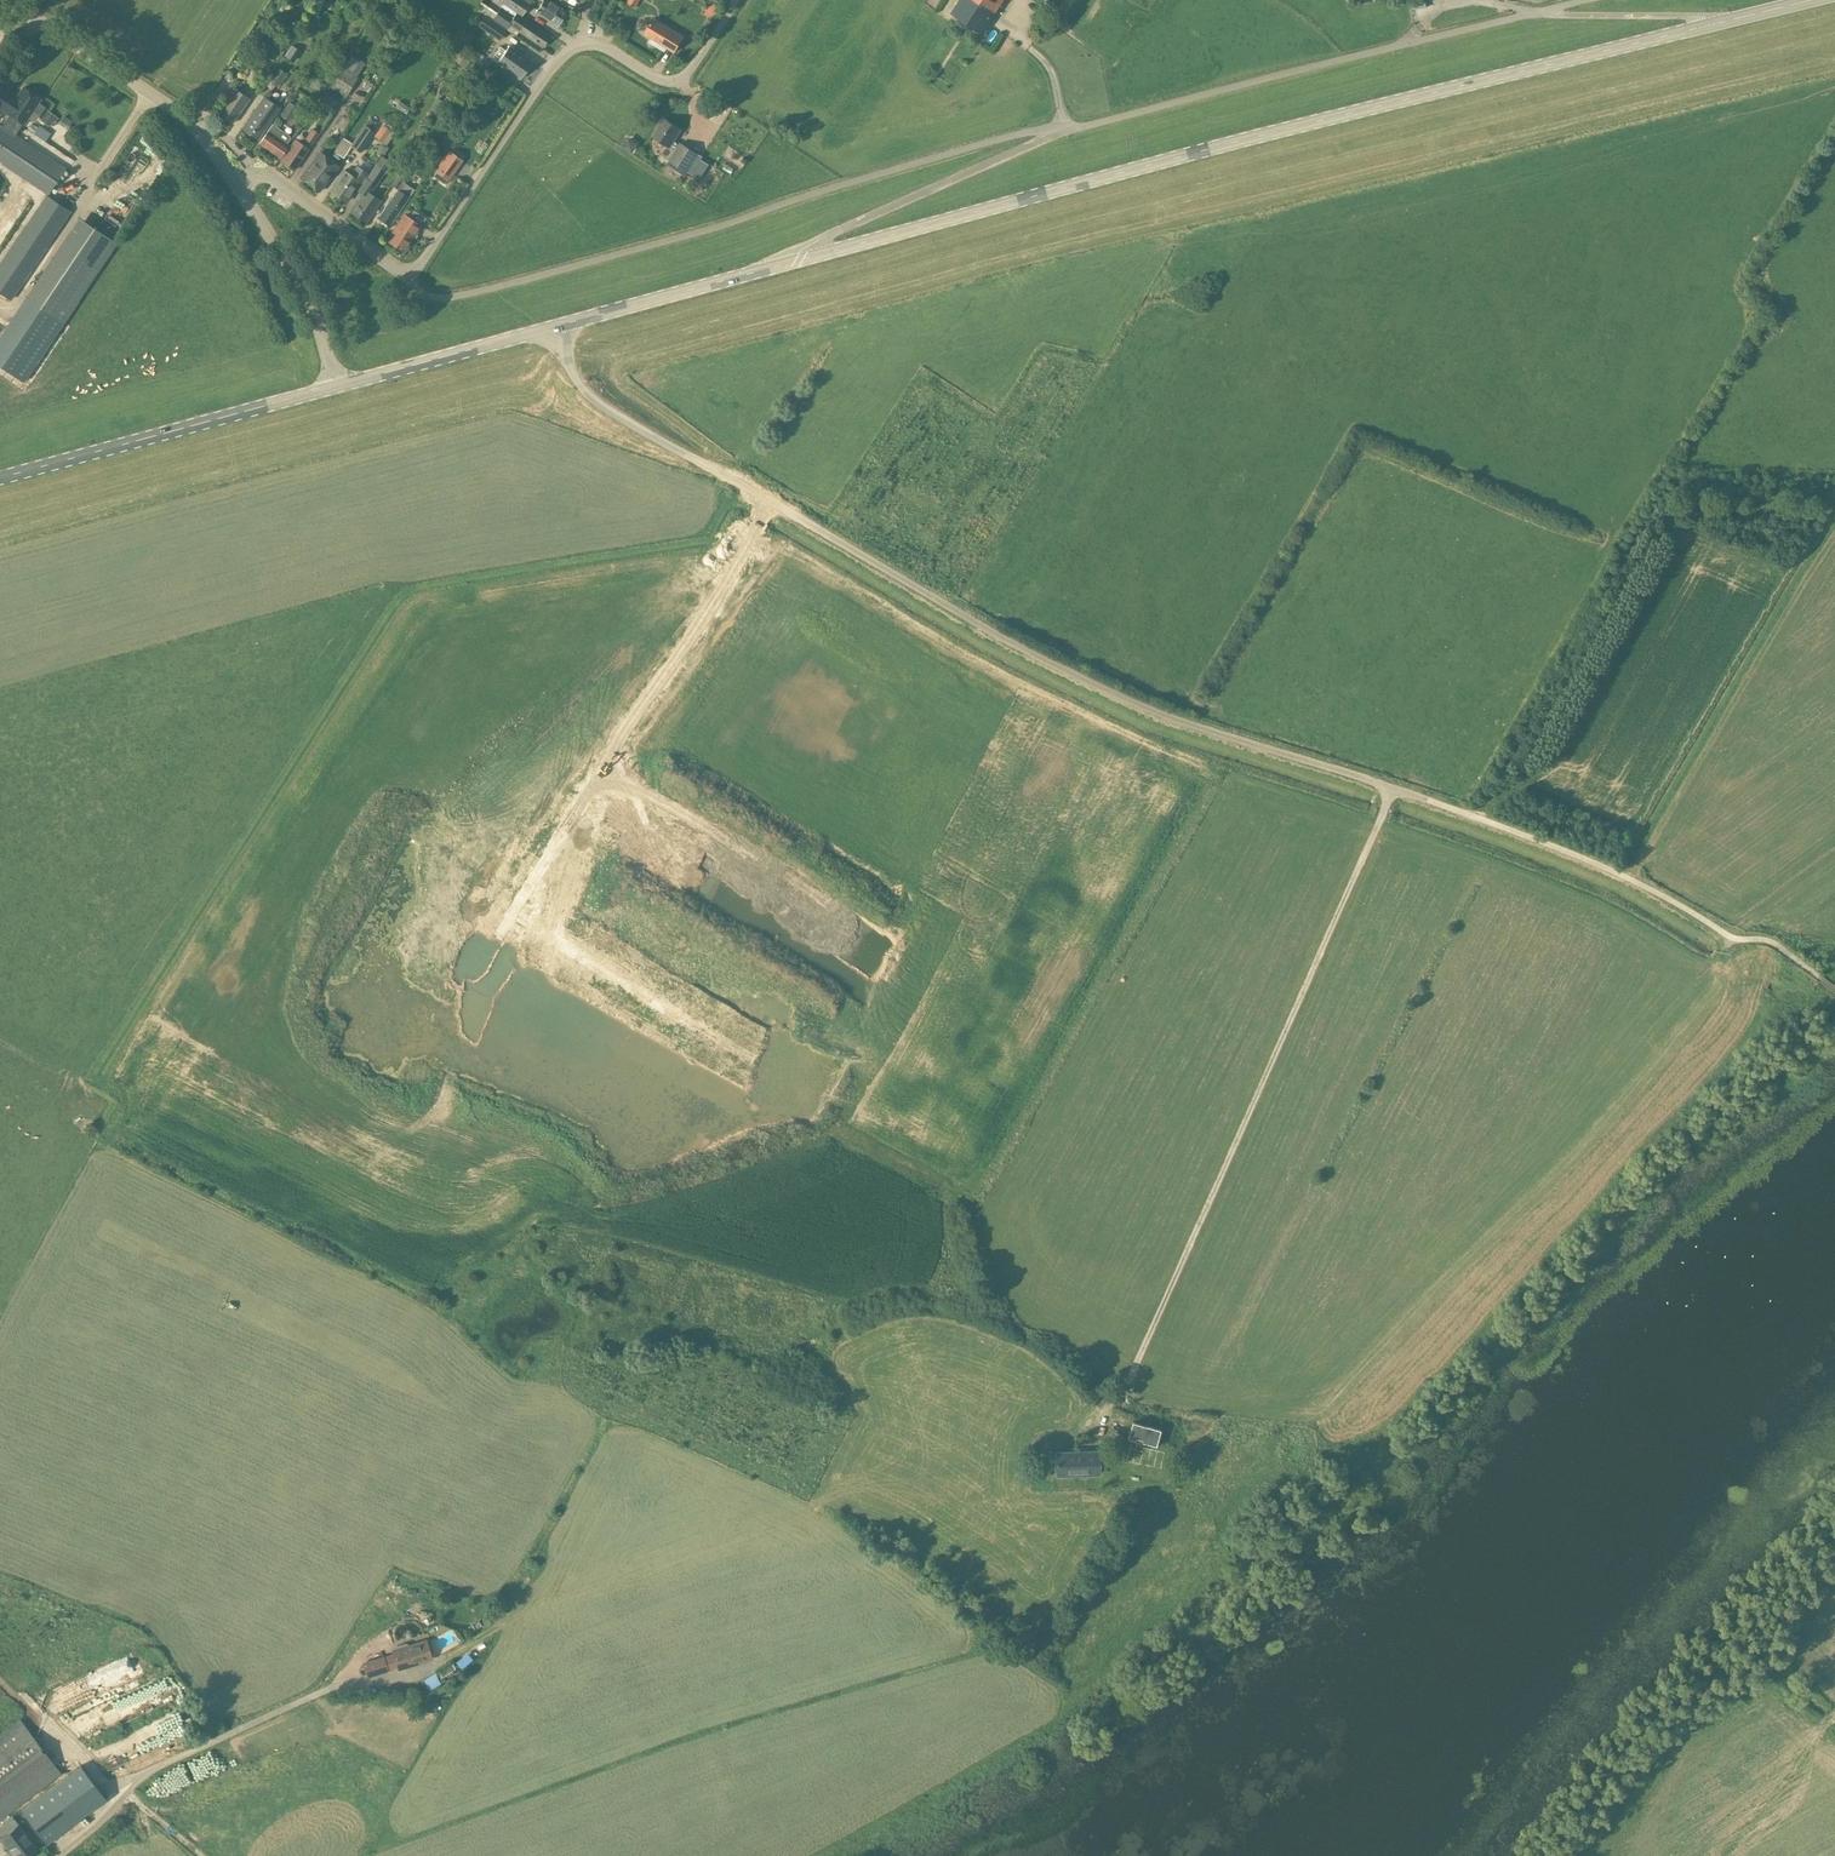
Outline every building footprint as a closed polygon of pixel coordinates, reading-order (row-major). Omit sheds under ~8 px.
[(501,2),(522,16),(530,4),(524,0),(502,0),(501,2)] [(537,11),(558,25),(567,11),(550,0),(544,0),(537,11)] [(1003,0),(959,0),(951,13),(983,32),(1003,0)] [(708,17),(719,12),(714,1),(703,6),(708,17)] [(476,9),(477,9),(482,13),(486,6),(481,3),(480,3),(476,9)] [(497,13),(493,19),(507,28),(508,29),(509,27),(510,25),(516,16),(501,7),(497,13)] [(516,16),(510,25),(519,31),(544,47),(551,36),(526,20),(517,14),(516,16)] [(308,36),(320,20),(314,15),(302,32),(308,36)] [(485,15),(478,25),(500,41),(507,30),(485,15)] [(654,19),(645,34),(651,38),(675,52),(684,36),(654,19)] [(465,29),(459,38),(469,44),(475,35),(465,29)] [(294,63),(300,54),(296,51),(299,47),(294,44),(285,57),(294,63)] [(501,58),(497,63),(520,79),(532,61),(510,45),(501,58)] [(279,87),(287,73),(277,66),(268,79),(279,87)] [(346,97),(358,77),(343,67),(330,87),(346,97)] [(48,195),(67,168),(16,134),(22,124),(25,125),(42,98),(23,85),(16,96),(4,88),(0,94),(0,108),(10,115),(3,126),(0,123),(0,162),(48,195)] [(233,122),(250,98),(234,87),(218,112),(233,122)] [(335,107),(341,97),(329,89),(323,99),(319,105),(329,111),(332,105),(335,107)] [(258,139),(280,107),(265,96),(242,128),(258,139)] [(443,101),(438,98),(431,109),(440,115),(451,99),(447,96),(443,101)] [(290,121),(299,107),(289,102),(280,115),(290,121)] [(42,119),(51,125),(58,115),(49,109),(42,119)] [(322,112),(312,127),(319,132),(329,117),(322,112)] [(69,127),(72,120),(63,116),(60,123),(69,127)] [(361,152),(375,131),(373,130),(376,122),(370,118),(351,146),(361,152)] [(680,144),(674,140),(681,129),(664,119),(653,136),(669,147),(670,146),(676,149),(669,160),(688,172),(699,153),(681,142),(680,144)] [(280,158),(289,145),(287,144),(291,138),(290,135),(284,131),(274,124),(260,144),(280,158)] [(374,136),(382,142),(390,129),(382,124),(374,136)] [(306,139),(312,144),(320,133),(313,129),(306,139)] [(625,146),(632,151),(637,143),(629,139),(625,146)] [(295,170),(309,149),(296,140),(282,161),(284,163),(284,166),(289,169),(292,168),(295,170)] [(381,144),(377,152),(384,155),(388,147),(381,144)] [(53,147),(49,155),(69,166),(73,158),(53,147)] [(460,158),(448,150),(435,169),(448,178),(460,158)] [(319,191),(339,165),(321,152),(302,178),(319,191)] [(377,185),(386,171),(384,169),(390,160),(382,155),(366,178),(377,185)] [(362,181),(367,173),(357,167),(351,176),(344,170),(331,191),(348,201),(360,181),(362,181)] [(390,225),(414,190),(403,182),(411,169),(406,167),(393,186),(399,190),(379,218),(390,225)] [(366,222),(381,200),(366,190),(351,211),(366,222)] [(48,195),(44,199),(0,263),(0,293),(12,300),(71,212),(48,195)] [(405,251),(421,226),(405,215),(388,240),(405,251)] [(64,324),(118,243),(79,217),(25,298),(64,324)] [(1129,1439),(1158,1447),(1163,1430),(1134,1422),(1129,1439)] [(1130,1445),(1127,1463),(1156,1468),(1159,1451),(1130,1445)] [(1060,1452),(1061,1471),(1081,1471),(1081,1474),(1101,1474),(1100,1451),(1099,1451),(1089,1451),(1083,1451),(1083,1453),(1074,1453),(1074,1452),(1072,1452),(1071,1452),(1060,1452)] [(399,1667),(432,1657),(426,1640),(394,1650),(395,1653),(364,1662),(368,1675),(399,1666),(399,1667)] [(468,1651),(457,1660),(462,1666),(473,1658),(468,1651)] [(24,1802),(62,1772),(20,1718),(0,1733),(0,1820),(24,1802)] [(81,1765),(22,1809),(47,1843),(106,1798),(81,1765)] [(37,1848),(19,1825),(13,1816),(0,1826),(0,1836),(16,1855),(27,1855),(37,1848)]
